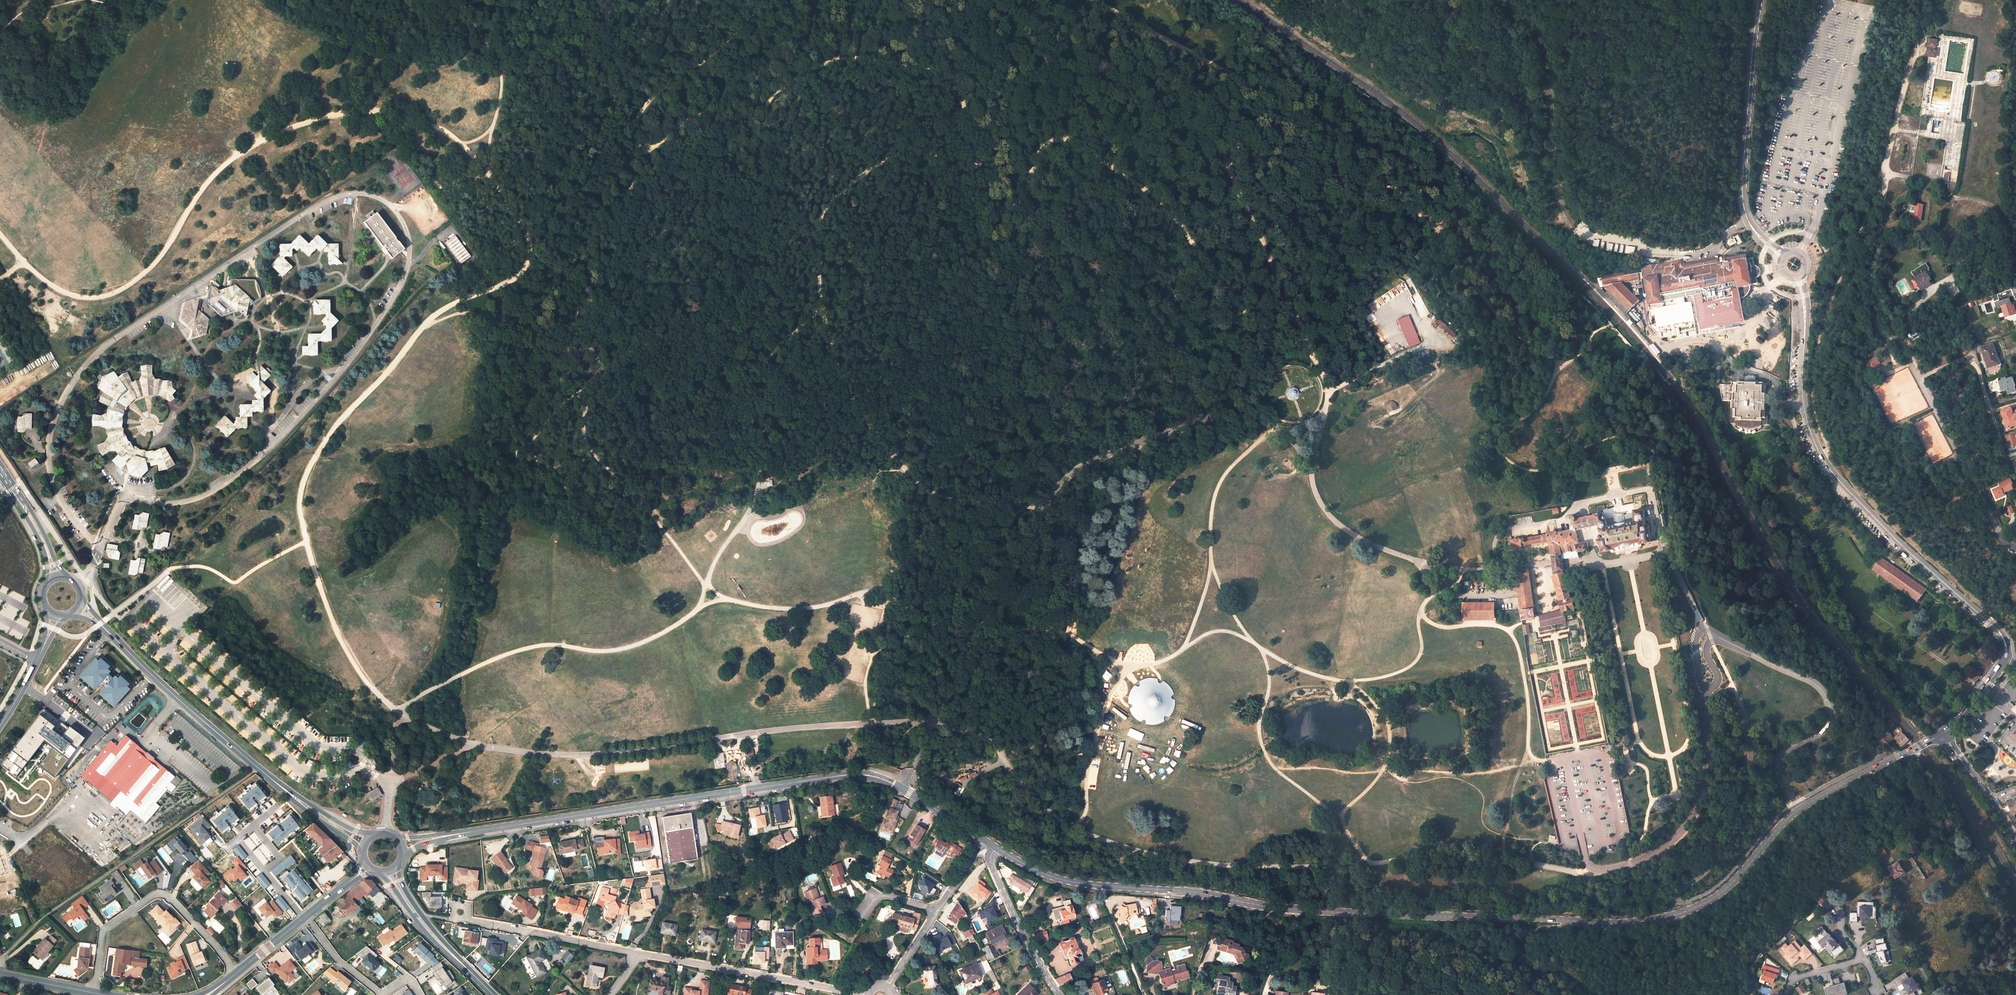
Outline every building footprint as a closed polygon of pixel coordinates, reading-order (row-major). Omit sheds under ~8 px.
[(1936,46),(1936,37),(1927,37),(1927,46),(1936,46)] [(1927,55),(1936,57),(1937,48),(1928,46),(1927,55)] [(1949,138),(1945,166),(1960,168),(1967,122),(1960,121),(1944,119),(1942,138),(1949,138)] [(1945,176),(1943,191),(1945,191),(1948,197),(1951,195),(1948,189),(1948,188),(1949,188),(1950,184),(1949,183),(1950,176),(1945,176)] [(1914,220),(1920,221),(1923,204),(1916,203),(1914,220)] [(1656,220),(1649,218),(1647,226),(1643,225),(1641,232),(1649,234),(1649,236),(1659,238),(1660,233),(1650,230),(1651,226),(1654,227),(1656,220)] [(1742,242),(1738,234),(1734,237),(1734,236),(1731,237),(1732,240),(1727,242),(1728,243),(1725,244),(1727,247),(1729,246),(1729,247),(1737,242),(1738,245),(1742,242)] [(456,235),(446,242),(461,263),(471,257),(456,235)] [(280,257),(272,266),(283,276),(291,267),(282,259),(286,256),(290,256),(291,250),(293,248),(296,250),(298,248),(308,256),(316,248),(319,252),(328,252),(329,264),(342,263),(338,259),(337,245),(327,245),(317,237),(309,245),(300,237),(291,246),(280,246),(280,257)] [(1753,285),(1747,259),(1746,254),(1719,259),(1716,260),(1716,258),(1682,264),(1681,260),(1643,268),(1648,291),(1649,295),(1651,304),(1668,301),(1668,303),(1651,306),(1651,307),(1650,308),(1652,320),(1653,329),(1657,333),(1662,332),(1663,337),(1669,336),(1669,340),(1703,334),(1698,308),(1704,302),(1709,301),(1710,303),(1712,304),(1713,305),(1715,305),(1717,305),(1718,305),(1720,304),(1721,302),(1722,301),(1722,299),(1727,298),(1725,289),(1738,287),(1738,288),(1753,285)] [(1753,257),(1747,259),(1753,285),(1758,284),(1757,278),(1759,277),(1761,274),(1761,269),(1758,264),(1754,263),(1753,257)] [(1928,281),(1930,280),(1929,277),(1932,275),(1929,270),(1930,269),(1926,264),(1911,272),(1915,278),(1916,277),(1917,278),(1912,281),(1916,288),(1919,286),(1921,289),(1930,285),(1928,281)] [(1639,279),(1637,273),(1630,274),(1629,271),(1624,272),(1624,269),(1597,275),(1598,280),(1599,280),(1600,283),(1602,282),(1603,286),(1621,282),(1639,279)] [(1621,282),(1603,286),(1607,289),(1611,293),(1614,296),(1626,287),(1621,282)] [(217,292),(210,286),(207,304),(221,317),(239,311),(245,316),(249,298),(236,287),(218,291),(217,292)] [(1639,300),(1626,287),(1614,296),(1629,311),(1639,300)] [(1627,313),(1629,311),(1614,296),(1611,293),(1609,296),(1627,313)] [(2000,301),(2005,317),(2015,314),(2013,309),(2015,309),(2014,305),(2012,306),(2010,298),(2000,301)] [(197,309),(199,301),(185,305),(182,319),(193,329),(191,339),(205,334),(208,319),(197,309)] [(303,347),(303,355),(317,355),(317,342),(330,341),(330,329),(337,321),(329,314),(329,301),(314,301),(314,314),(326,314),(327,317),(322,322),(327,327),(327,329),(320,335),(309,335),(309,347),(303,347)] [(1396,319),(1407,347),(1418,343),(1407,315),(1396,319)] [(1453,338),(1456,334),(1437,317),(1434,321),(1453,338)] [(1653,344),(1649,348),(1656,357),(1660,354),(1653,344)] [(1981,348),(1988,368),(1999,364),(1993,344),(1981,348)] [(1875,350),(1864,356),(1867,361),(1870,362),(1876,359),(1874,355),(1877,354),(1875,350)] [(269,376),(260,366),(260,371),(259,376),(250,385),(258,392),(254,396),(258,400),(257,402),(252,401),(252,406),(240,406),(240,418),(236,418),(236,420),(233,421),(234,424),(233,425),(225,417),(216,426),(227,436),(235,428),(246,428),(246,417),(252,417),(252,412),(262,411),(263,398),(270,391),(262,383),(269,376)] [(171,388),(171,382),(164,382),(155,380),(151,374),(151,367),(141,367),(142,374),(139,381),(132,383),(127,373),(118,378),(114,372),(105,376),(102,374),(98,377),(101,380),(98,389),(104,393),(99,401),(110,407),(110,408),(107,414),(101,416),(94,415),(93,426),(100,426),(106,428),(108,439),(104,443),(98,446),(102,455),(109,451),(116,451),(120,455),(113,460),(119,466),(126,464),(127,468),(129,475),(139,477),(147,470),(146,463),(150,462),(150,466),(158,465),(160,470),(167,468),(175,464),(165,448),(157,451),(147,452),(140,450),(131,445),(129,448),(124,443),(127,441),(124,437),(122,433),(120,433),(118,428),(121,427),(121,419),(122,417),(118,416),(123,405),(126,407),(130,403),(133,400),(132,397),(136,394),(138,397),(144,395),(152,394),(153,391),(159,393),(159,396),(169,402),(174,398),(172,394),(175,391),(171,388)] [(1341,373),(1338,371),(1335,372),(1333,376),(1334,379),(1337,380),(1341,379),(1342,376),(1341,373)] [(2013,378),(2006,380),(2005,378),(2002,379),(2003,380),(1999,382),(2002,390),(2007,389),(2009,394),(2015,392),(2015,388),(2013,378)] [(1762,384),(1719,385),(1719,386),(1720,390),(1721,394),(1721,397),(1723,402),(1731,402),(1732,423),(1732,424),(1738,424),(1738,425),(1741,427),(1743,428),(1747,428),(1752,428),(1756,428),(1759,426),(1762,425),(1763,424),(1763,423),(1769,423),(1769,409),(1763,409),(1762,384)] [(1299,394),(1297,390),(1293,388),(1289,390),(1287,394),(1288,398),(1292,400),(1297,398),(1299,394)] [(1398,409),(1395,403),(1394,402),(1392,402),(1390,402),(1388,403),(1387,405),(1387,407),(1389,413),(1398,409)] [(2001,410),(2007,428),(2015,425),(2015,423),(2011,407),(2001,410)] [(27,429),(31,429),(31,414),(26,413),(22,417),(18,417),(19,432),(24,432),(27,429)] [(2015,434),(2014,431),(2005,434),(2009,448),(2015,446),(2015,434)] [(39,464),(36,460),(29,465),(33,470),(39,464)] [(767,471),(759,471),(760,480),(768,479),(767,471)] [(2004,481),(2000,482),(2001,484),(1993,488),(1996,495),(2000,493),(2001,495),(2004,493),(2003,490),(2004,489),(2005,490),(2012,486),(2010,482),(2011,482),(2009,477),(2003,480),(2004,481)] [(1575,527),(1576,530),(1598,526),(1602,536),(1601,537),(1601,538),(1601,540),(1598,541),(1603,552),(1611,549),(1612,548),(1622,546),(1623,548),(1649,541),(1647,530),(1646,530),(1647,528),(1647,526),(1646,525),(1644,526),(1644,511),(1634,512),(1633,514),(1625,515),(1623,512),(1615,514),(1615,517),(1605,520),(1603,513),(1595,515),(1595,516),(1576,520),(1575,517),(1574,516),(1570,516),(1569,519),(1570,522),(1573,522),(1574,522),(1575,527)] [(138,515),(136,515),(133,529),(138,530),(141,527),(146,528),(148,514),(143,513),(138,515)] [(1565,612),(1574,609),(1563,572),(1562,564),(1561,555),(1577,550),(1577,552),(1587,550),(1587,548),(1589,548),(1587,543),(1579,544),(1576,530),(1573,531),(1558,534),(1557,532),(1549,534),(1552,554),(1553,563),(1554,576),(1564,609),(1565,612)] [(159,535),(156,534),(154,549),(159,550),(162,547),(166,548),(169,533),(163,532),(159,535)] [(1543,540),(1544,543),(1550,542),(1549,534),(1539,536),(1540,540),(1543,540)] [(1540,540),(1539,536),(1531,537),(1532,541),(1522,543),(1522,547),(1530,545),(1530,544),(1544,542),(1543,540),(1540,540)] [(1520,538),(1513,540),(1514,554),(1524,553),(1522,543),(1532,541),(1531,537),(1520,539),(1520,538)] [(118,547),(107,545),(106,551),(109,554),(108,558),(119,560),(120,555),(118,551),(116,551),(118,547)] [(1917,601),(1926,589),(1880,557),(1872,569),(1917,601)] [(134,561),(131,560),(129,575),(134,576),(138,573),(142,573),(144,559),(139,558),(134,561)] [(1519,590),(1531,589),(1528,569),(1517,571),(1518,581),(1519,590)] [(1534,617),(1532,595),(1520,596),(1523,620),(1534,617)] [(1538,616),(1540,622),(1565,615),(1565,612),(1564,609),(1538,616)] [(1494,618),(1494,610),(1463,610),(1463,618),(1494,618)] [(1567,629),(1566,623),(1539,628),(1540,635),(1567,629)] [(1533,645),(1542,643),(1540,639),(1537,639),(1536,632),(1530,634),(1533,645)] [(23,664),(0,652),(0,705),(1,703),(23,664)] [(112,668),(98,655),(81,675),(95,687),(99,683),(105,688),(100,693),(114,705),(132,686),(118,673),(114,678),(108,673),(112,668)] [(86,738),(45,709),(1,764),(16,775),(44,741),(53,748),(41,766),(55,777),(86,738)] [(1895,726),(1889,719),(1885,723),(1890,731),(1895,726)] [(1902,747),(1909,740),(1901,731),(1895,738),(1897,741),(1902,747)] [(139,745),(126,734),(117,745),(111,739),(81,774),(112,801),(121,790),(145,811),(175,776),(163,766),(160,769),(136,749),(139,745)] [(163,766),(139,745),(136,749),(160,769),(163,766)] [(723,753),(713,754),(715,769),(725,767),(723,753)] [(737,774),(736,766),(726,767),(727,776),(729,775),(729,780),(735,780),(735,775),(737,774)] [(177,775),(167,787),(172,791),(181,779),(177,775)] [(262,789),(256,782),(238,797),(244,804),(245,803),(250,810),(258,804),(253,799),(251,798),(254,795),(260,802),(267,797),(261,790),(262,789)] [(45,795),(50,801),(61,793),(56,787),(45,795)] [(382,794),(378,788),(367,794),(372,801),(382,794)] [(121,791),(112,801),(126,814),(131,809),(146,822),(159,806),(154,801),(145,812),(121,791)] [(258,804),(260,802),(254,795),(251,798),(253,799),(258,804)] [(831,796),(820,798),(821,806),(822,806),(824,816),(834,815),(831,796)] [(898,801),(890,798),(886,808),(888,809),(885,817),(886,818),(883,825),(894,829),(897,821),(895,820),(896,816),(898,811),(894,810),(898,801)] [(784,803),(773,805),(774,813),(776,813),(777,813),(779,823),(787,821),(784,803)] [(235,811),(229,804),(210,819),(216,827),(217,826),(223,833),(230,827),(226,821),(225,822),(224,820),(227,818),(233,825),(240,819),(234,812),(235,811)] [(759,806),(748,809),(750,818),(755,817),(757,829),(767,826),(765,815),(760,815),(759,806)] [(297,820),(291,813),(279,823),(283,828),(284,828),(285,829),(282,832),(277,825),(265,835),(271,842),(273,840),(278,846),(300,828),(295,822),(297,820)] [(669,863),(697,859),(690,813),(662,817),(669,863)] [(210,826),(203,817),(191,827),(200,839),(202,837),(205,841),(211,836),(205,830),(210,826)] [(230,827),(233,825),(227,818),(224,820),(225,822),(226,821),(230,827)] [(731,823),(723,821),(721,830),(725,830),(728,831),(727,835),(737,837),(740,825),(733,824),(733,825),(730,825),(731,823)] [(279,823),(277,825),(282,832),(285,829),(284,828),(283,828),(279,823)] [(319,850),(327,862),(343,851),(330,839),(313,823),(306,830),(321,845),(322,847),(319,850)] [(924,830),(916,825),(906,842),(914,847),(924,830)] [(793,839),(789,831),(781,836),(780,834),(772,839),(777,847),(785,843),(785,844),(793,839)] [(637,847),(645,846),(646,848),(652,847),(650,834),(635,836),(637,847)] [(540,837),(542,844),(550,842),(549,835),(540,837)] [(175,837),(167,844),(170,847),(172,846),(175,850),(177,848),(182,853),(188,848),(180,838),(178,840),(175,837)] [(620,853),(619,838),(604,839),(604,842),(596,842),(597,851),(604,850),(604,849),(608,848),(614,848),(615,853),(620,853)] [(560,853),(577,850),(576,848),(583,847),(582,839),(575,841),(575,840),(558,843),(560,853)] [(942,842),(938,840),(935,846),(937,848),(935,852),(942,856),(944,853),(949,856),(952,852),(955,846),(950,842),(949,844),(946,842),(945,844),(942,842)] [(243,859),(248,855),(239,844),(234,849),(243,859)] [(269,860),(273,857),(265,845),(258,849),(255,852),(260,860),(266,856),(269,860)] [(538,851),(534,850),(532,857),(533,859),(533,861),(529,863),(533,869),(531,870),(533,875),(541,876),(543,871),(541,869),(540,869),(544,853),(544,852),(545,847),(540,846),(538,851)] [(961,849),(955,846),(952,852),(957,855),(961,849)] [(1883,847),(1878,850),(1882,856),(1886,853),(1883,847)] [(190,850),(185,855),(190,861),(195,856),(190,850)] [(492,858),(504,874),(512,868),(506,859),(507,859),(501,851),(492,858)] [(271,871),(276,876),(286,868),(287,868),(296,861),(291,855),(271,871)] [(244,864),(238,856),(232,861),(237,866),(233,869),(231,871),(230,870),(224,874),(229,881),(233,878),(234,880),(238,877),(241,880),(246,875),(240,867),(244,864)] [(890,860),(882,857),(878,864),(881,865),(877,872),(889,878),(893,870),(887,867),(890,860)] [(663,867),(661,859),(655,860),(655,859),(645,860),(646,870),(663,867)] [(133,865),(137,870),(141,867),(149,878),(155,873),(156,876),(162,871),(154,860),(148,864),(147,862),(144,864),(141,860),(133,865)] [(199,860),(192,866),(198,873),(196,874),(194,877),(202,886),(209,880),(206,876),(210,872),(199,860)] [(1898,862),(1889,868),(1896,878),(1905,873),(1898,862)] [(840,863),(830,867),(834,877),(832,878),(834,886),(844,883),(842,876),(841,877),(840,875),(843,874),(840,863)] [(426,868),(420,868),(420,881),(426,881),(426,876),(434,876),(434,865),(426,865),(426,868)] [(441,865),(434,865),(434,876),(441,876),(441,880),(447,880),(447,867),(441,867),(441,865)] [(287,871),(280,877),(290,889),(296,884),(295,884),(297,883),(299,885),(292,891),(302,902),(309,897),(307,895),(313,890),(295,868),(289,873),(287,871)] [(477,881),(479,872),(468,870),(469,869),(456,868),(455,879),(461,880),(461,879),(462,879),(462,883),(468,884),(467,890),(477,892),(479,881),(477,881)] [(102,891),(97,895),(101,901),(104,899),(111,894),(112,896),(117,893),(114,889),(116,887),(115,885),(124,879),(117,870),(110,874),(113,878),(100,887),(102,891)] [(271,884),(262,873),(257,877),(265,888),(271,884)] [(664,873),(649,875),(651,885),(665,883),(664,873)] [(937,882),(924,874),(922,878),(923,879),(919,885),(919,889),(929,895),(933,894),(935,890),(931,888),(933,885),(934,886),(937,882)] [(1022,880),(1011,874),(1009,878),(1012,881),(1010,883),(1027,893),(1031,886),(1022,880)] [(649,875),(647,876),(648,884),(647,885),(641,886),(642,888),(650,887),(651,885),(649,875)] [(367,892),(373,887),(376,885),(371,880),(364,879),(358,884),(367,892)] [(218,884),(221,888),(226,885),(222,880),(218,884)] [(296,884),(290,889),(292,891),(299,885),(297,883),(295,884),(296,884)] [(347,893),(355,902),(367,892),(358,884),(347,893)] [(975,886),(970,893),(978,899),(981,895),(986,899),(990,893),(983,887),(978,884),(976,887),(975,886)] [(373,887),(379,893),(381,891),(376,885),(373,887)] [(547,895),(547,887),(529,888),(529,896),(547,895)] [(651,912),(652,907),(654,907),(653,898),(651,898),(650,887),(642,888),(643,899),(643,901),(643,903),(640,903),(638,906),(635,906),(636,914),(643,913),(643,916),(651,915),(651,912)] [(820,906),(825,904),(822,897),(819,898),(816,888),(806,892),(808,896),(806,897),(808,903),(811,901),(814,908),(812,908),(815,915),(822,913),(820,906)] [(615,913),(617,912),(623,914),(626,904),(616,902),(615,900),(616,896),(608,893),(608,892),(606,892),(601,890),(597,902),(596,906),(600,907),(602,906),(604,906),(606,909),(609,913),(608,916),(613,918),(615,913)] [(1830,896),(1825,891),(1817,900),(1822,905),(1830,896)] [(223,904),(227,900),(218,892),(215,896),(216,897),(213,900),(212,899),(206,905),(208,907),(204,910),(211,917),(218,910),(217,909),(222,903),(223,904)] [(425,908),(443,908),(443,896),(432,896),(432,892),(425,892),(425,908)] [(335,903),(346,915),(357,906),(355,902),(347,893),(335,903)] [(523,910),(527,912),(525,915),(530,918),(536,909),(531,906),(532,905),(517,895),(513,902),(520,905),(518,907),(523,910)] [(82,896),(71,904),(74,908),(63,916),(66,921),(71,917),(73,920),(80,915),(81,917),(85,913),(82,909),(81,907),(87,903),(82,896)] [(281,896),(276,900),(284,911),(290,907),(281,896)] [(568,911),(574,913),(574,911),(583,913),(587,900),(579,897),(578,900),(566,896),(565,899),(560,897),(556,906),(565,909),(566,908),(569,909),(568,911)] [(236,898),(231,903),(236,909),(242,905),(236,898)] [(282,912),(272,900),(268,904),(266,902),(259,908),(266,917),(272,912),(276,917),(282,912)] [(1065,906),(1055,909),(1055,912),(1052,913),(1054,920),(1062,918),(1062,920),(1074,917),(1071,906),(1069,900),(1064,901),(1065,906)] [(1858,912),(1850,912),(1850,921),(1858,921),(1858,915),(1861,915),(1861,917),(1877,917),(1877,901),(1858,901),(1858,912)] [(957,902),(950,913),(953,915),(950,920),(955,923),(961,915),(963,916),(965,913),(957,902)] [(1119,919),(1123,922),(1126,918),(1128,914),(1139,912),(1138,908),(1136,908),(1135,904),(1125,906),(1126,907),(1123,908),(1121,906),(1115,914),(1119,917),(1119,919)] [(157,905),(149,912),(156,919),(159,917),(165,924),(163,926),(167,931),(173,925),(175,927),(179,923),(173,916),(172,917),(166,910),(164,912),(157,905)] [(986,918),(988,922),(998,917),(994,906),(979,911),(982,919),(986,918)] [(1167,921),(1182,921),(1182,906),(1171,906),(1171,910),(1167,910),(1167,921)] [(532,919),(538,910),(536,909),(530,918),(532,919)] [(323,926),(331,920),(324,912),(316,918),(319,921),(323,926)] [(900,915),(893,913),(890,922),(898,924),(897,929),(908,932),(910,928),(916,930),(918,921),(918,920),(920,914),(914,913),(912,919),(900,915)] [(159,917),(156,919),(163,926),(165,924),(159,917)] [(354,926),(349,919),(346,922),(348,924),(347,924),(351,930),(355,926),(354,926)] [(677,925),(662,923),(661,932),(675,935),(677,925)] [(734,948),(742,949),(743,942),(748,943),(749,931),(745,930),(745,924),(737,923),(734,948)] [(407,932),(401,924),(392,931),(390,929),(383,935),(382,934),(378,937),(384,945),(388,942),(388,943),(394,939),(396,937),(397,939),(407,932)] [(1005,937),(1001,930),(1003,929),(1001,925),(986,933),(991,942),(992,944),(996,942),(1005,937)] [(715,932),(701,929),(700,939),(714,942),(715,932)] [(970,930),(963,933),(966,938),(968,937),(970,941),(974,940),(972,935),(974,934),(972,930),(970,931),(970,930)] [(470,931),(465,931),(465,935),(464,937),(463,943),(475,945),(477,933),(473,932),(470,931)] [(942,938),(940,932),(932,936),(939,952),(957,943),(951,931),(946,933),(947,935),(942,938)] [(1046,931),(1036,934),(1038,940),(1043,938),(1043,940),(1044,942),(1048,941),(1047,938),(1046,931)] [(793,945),(792,932),(775,932),(776,938),(771,939),(771,946),(776,946),(776,948),(786,948),(786,945),(793,945)] [(1830,934),(1820,942),(1824,947),(1827,945),(1830,949),(1829,950),(1835,957),(1844,950),(1840,945),(1839,946),(1830,934)] [(1885,937),(1876,939),(1877,944),(1876,945),(1877,951),(1875,952),(1876,957),(1879,956),(1881,963),(1888,961),(1885,950),(1888,949),(1887,943),(1886,943),(1885,937)] [(47,940),(44,938),(33,951),(41,958),(47,950),(48,951),(53,945),(52,944),(47,940)] [(807,947),(807,957),(827,956),(826,950),(819,950),(818,938),(809,939),(810,944),(809,944),(807,946),(807,947)] [(1077,949),(1073,938),(1059,943),(1060,945),(1059,946),(1059,948),(1061,949),(1062,950),(1064,955),(1066,954),(1068,958),(1071,965),(1082,960),(1080,956),(1081,955),(1078,948),(1077,949)] [(1232,942),(1220,938),(1218,945),(1219,946),(1218,950),(1233,955),(1235,954),(1237,958),(1238,958),(1241,962),(1248,958),(1246,953),(1244,954),(1241,949),(1237,947),(1238,945),(1232,943),(1232,942)] [(515,950),(520,944),(515,939),(510,945),(515,950)] [(289,948),(292,952),(295,950),(301,959),(304,956),(306,958),(310,954),(308,953),(312,951),(313,952),(316,949),(310,942),(307,944),(301,949),(299,947),(301,945),(298,941),(289,948)] [(1786,943),(1781,947),(1786,954),(1784,955),(1792,965),(1802,956),(1805,960),(1813,953),(1805,945),(1802,948),(1797,942),(1790,947),(1786,943)] [(414,950),(427,962),(428,961),(433,956),(434,955),(420,943),(414,950)] [(196,944),(188,947),(195,968),(201,966),(200,963),(207,960),(205,955),(203,956),(201,951),(199,952),(196,944)] [(374,952),(366,946),(356,954),(363,959),(362,961),(364,963),(366,965),(366,966),(364,967),(368,971),(370,968),(372,970),(378,962),(371,957),(374,952)] [(90,948),(80,947),(77,967),(74,970),(79,975),(85,970),(86,968),(87,968),(90,948)] [(753,947),(754,964),(770,963),(769,947),(753,947)] [(987,947),(982,949),(988,961),(998,956),(995,952),(994,952),(990,954),(987,947)] [(117,948),(113,974),(121,975),(121,970),(122,963),(124,964),(146,967),(147,958),(139,957),(140,951),(131,950),(117,948)] [(539,950),(527,957),(537,976),(545,972),(539,961),(544,959),(539,950)] [(574,956),(568,951),(562,958),(568,963),(574,956)] [(172,966),(168,968),(172,978),(177,976),(175,973),(179,971),(189,967),(184,955),(180,958),(181,960),(178,961),(172,964),(172,966)] [(397,955),(394,958),(399,963),(402,960),(397,955)] [(433,956),(428,961),(434,966),(440,962),(433,956)] [(1159,974),(1162,984),(1169,982),(1170,985),(1174,984),(1174,981),(1173,979),(1177,977),(1177,980),(1181,979),(1181,980),(1189,977),(1187,971),(1186,972),(1184,965),(1177,967),(1177,969),(1175,970),(1174,969),(1171,970),(1170,969),(1162,971),(1155,961),(1155,960),(1148,965),(1147,973),(1159,974)] [(275,963),(268,969),(273,974),(277,971),(283,979),(285,977),(289,981),(290,983),(295,979),(296,980),(300,977),(297,973),(294,976),(291,972),(296,968),(290,961),(284,965),(285,966),(283,968),(282,967),(280,969),(275,963)] [(444,966),(441,961),(440,962),(434,966),(432,967),(435,971),(436,971),(438,973),(434,975),(437,980),(441,977),(448,988),(456,982),(454,978),(455,977),(449,969),(445,972),(441,967),(444,966)] [(962,978),(965,984),(972,981),(982,976),(976,963),(959,971),(962,978)] [(1024,969),(1027,973),(1029,971),(1024,964),(1020,967),(1022,970),(1024,969)] [(1781,969),(1765,964),(1762,970),(1765,971),(1762,979),(1775,983),(1777,978),(1778,979),(1781,969)] [(604,968),(591,965),(588,979),(586,985),(596,987),(598,976),(602,977),(604,968)] [(935,966),(921,968),(922,975),(927,975),(929,985),(930,984),(935,984),(937,983),(935,966)] [(336,973),(330,967),(324,973),(331,979),(330,980),(334,983),(335,982),(341,986),(345,989),(347,986),(351,981),(338,971),(336,973)] [(1898,986),(1903,984),(1908,992),(1905,993),(1906,994),(1917,994),(1915,991),(1920,988),(1913,976),(1910,978),(1906,972),(1894,979),(1898,986)] [(1071,981),(1068,974),(1054,980),(1059,986),(1071,981)] [(1214,975),(1213,981),(1217,982),(1216,994),(1223,994),(1224,994),(1234,994),(1235,986),(1231,985),(1231,982),(1228,981),(1228,977),(1214,975)] [(256,988),(262,994),(263,994),(264,994),(275,994),(278,992),(273,986),(275,985),(269,978),(256,988)] [(962,978),(961,979),(963,985),(965,986),(973,983),(972,981),(965,984),(962,978)] [(247,984),(251,990),(258,985),(253,979),(247,984)] [(651,979),(649,988),(659,990),(658,994),(665,994),(669,994),(671,986),(667,986),(667,982),(651,979)] [(700,980),(699,991),(695,991),(691,990),(691,989),(685,988),(683,994),(707,994),(709,982),(700,980)] [(1091,984),(1094,989),(1096,994),(1098,994),(1103,993),(1104,992),(1102,987),(1105,986),(1102,980),(1097,982),(1092,984),(1091,984)] [(1825,987),(1827,994),(1844,994),(1849,994),(1845,982),(1825,987)] [(734,985),(733,986),(730,986),(730,984),(727,984),(725,993),(727,993),(726,994),(735,994),(742,994),(751,994),(752,990),(746,989),(746,987),(734,985)] [(1017,994),(1018,994),(1035,994),(1037,993),(1029,984),(1017,994)] [(1806,992),(1802,985),(1797,989),(1802,994),(1806,992)] [(460,986),(454,991),(457,994),(466,994),(460,986)]
